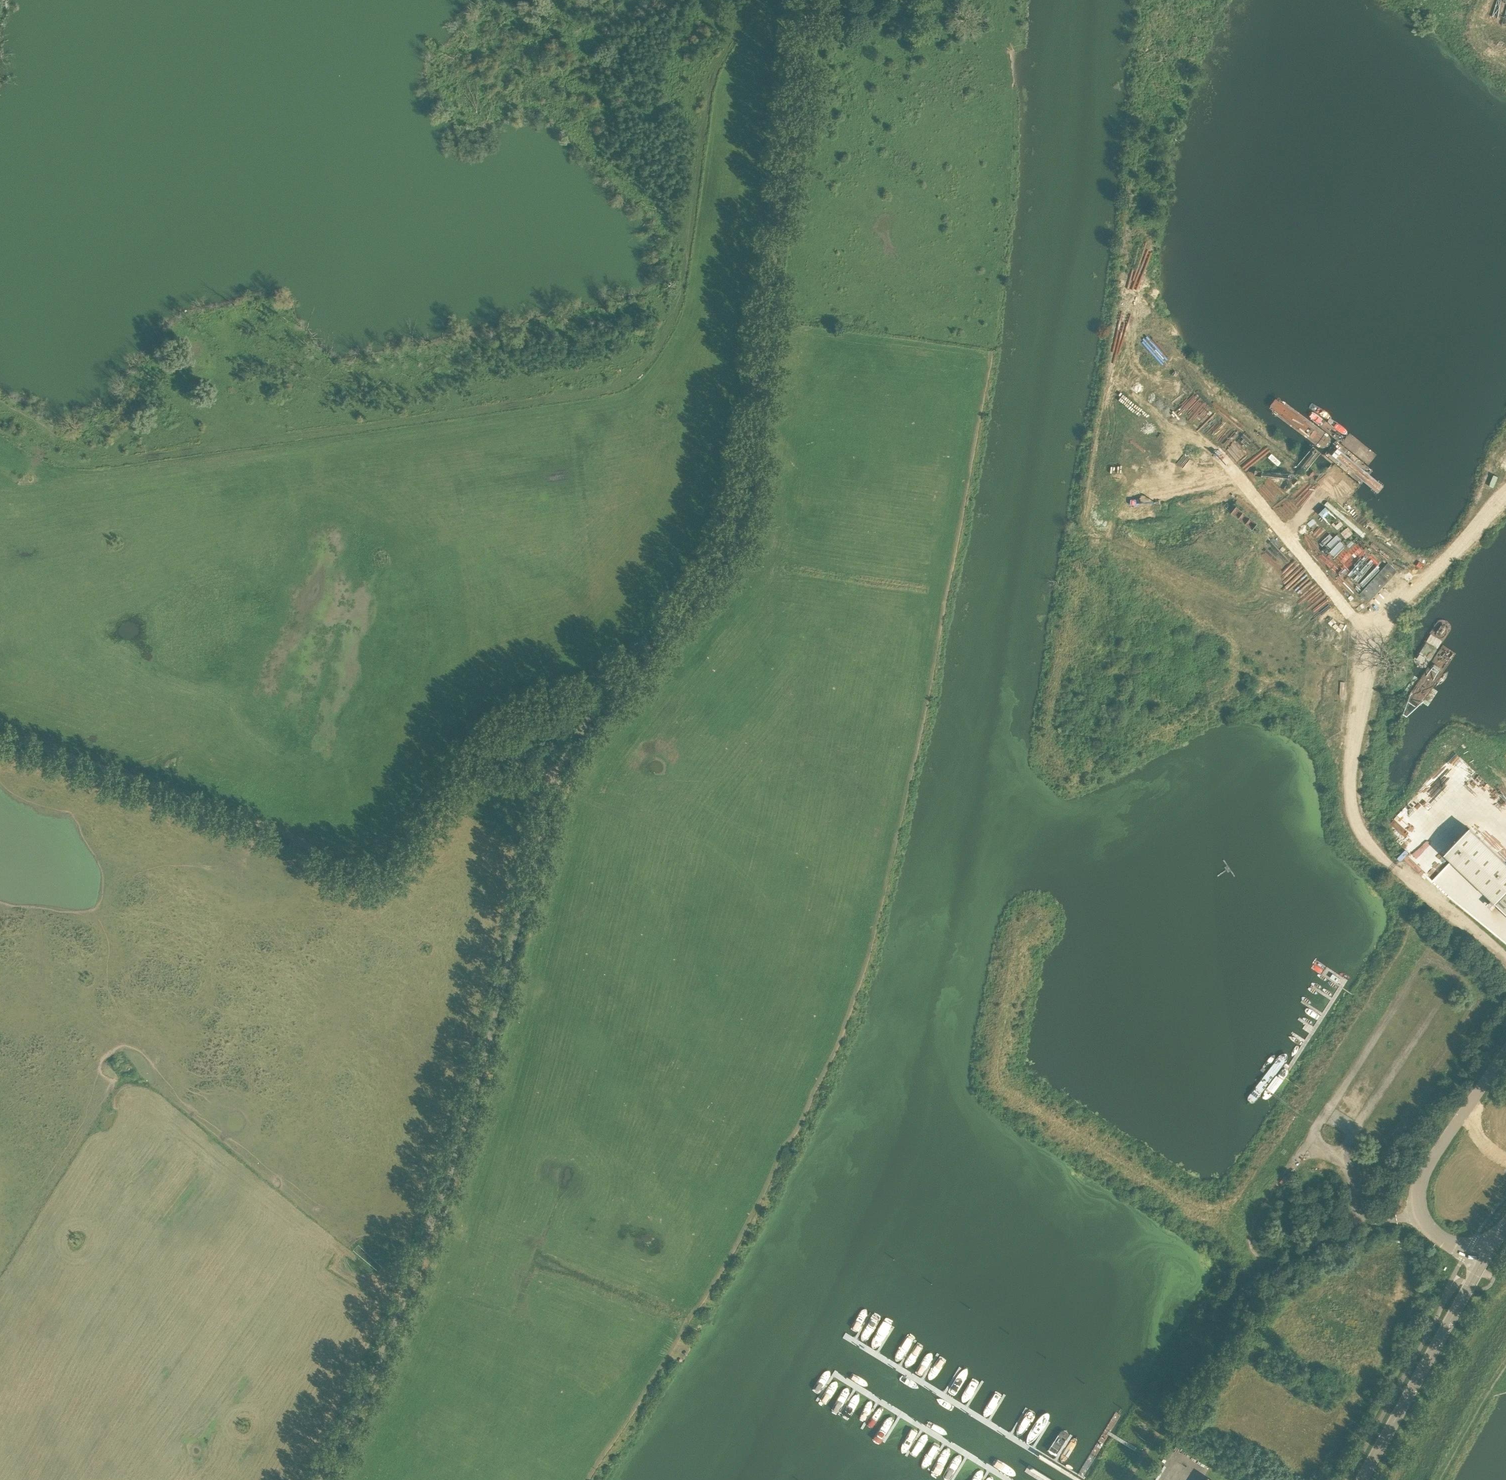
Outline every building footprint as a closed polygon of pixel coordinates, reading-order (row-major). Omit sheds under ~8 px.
[(1315,546),(1331,528),(1318,516),(1301,533),(1315,546)] [(1324,546),(1334,557),(1346,545),(1337,535),(1324,546)] [(1389,562),(1360,594),(1369,602),(1390,579),(1385,575),(1389,570),(1394,575),(1398,571),(1389,562)] [(1471,828),(1445,854),(1505,912),(1505,862),(1471,828)]
